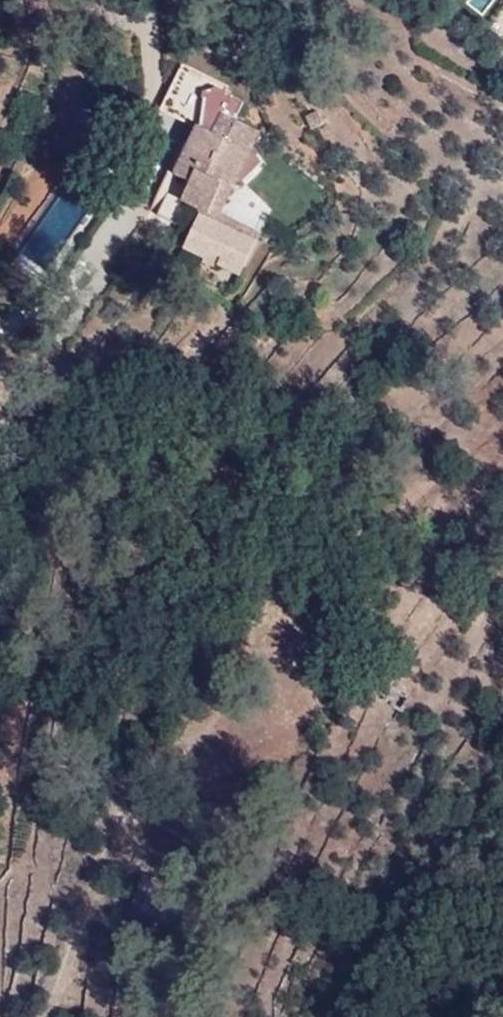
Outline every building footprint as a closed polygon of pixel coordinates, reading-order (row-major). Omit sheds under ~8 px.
[(317,112),(306,117),(311,131),(322,126),(317,112)] [(214,135),(199,128),(176,177),(191,184),(182,201),(204,211),(193,235),(246,261),(255,243),(205,220),(221,187),(230,191),(258,132),(223,115),(214,135)] [(230,191),(221,187),(205,220),(255,243),(259,234),(219,215),(230,191)]
